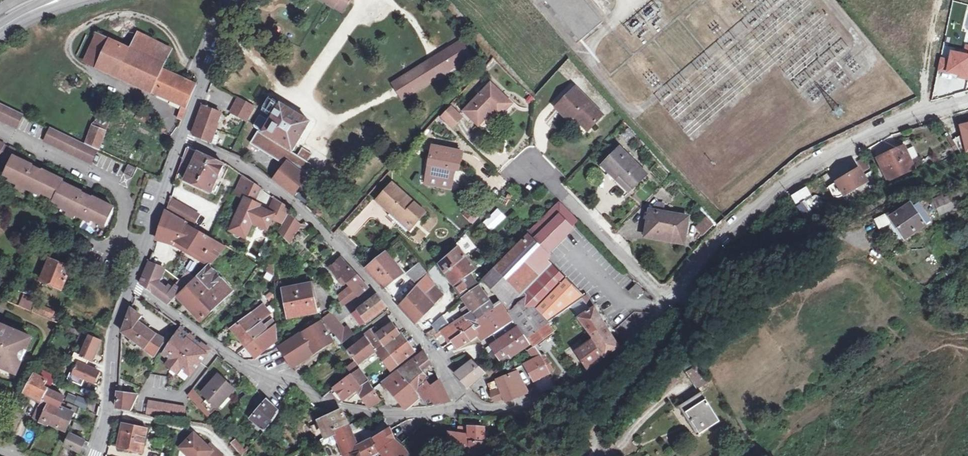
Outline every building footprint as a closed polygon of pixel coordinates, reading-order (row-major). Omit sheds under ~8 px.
[(340,11),(340,12),(343,14),(352,0),(322,0),(340,11)] [(131,49),(165,65),(172,48),(140,32),(131,49)] [(98,67),(110,40),(99,35),(87,62),(98,67)] [(197,86),(185,80),(163,70),(165,65),(131,49),(110,40),(98,67),(183,106),(182,112),(186,113),(187,109),(197,86)] [(460,65),(450,50),(394,85),(404,100),(460,65)] [(943,60),(940,71),(962,76),(961,78),(967,79),(967,56),(954,54),(952,62),(943,60)] [(491,85),(466,112),(480,126),(492,113),(499,119),(512,105),(491,85)] [(576,88),(557,108),(570,121),(574,117),(588,131),(603,116),(576,88)] [(100,95),(97,102),(102,105),(105,97),(100,95)] [(254,107),(238,99),(231,113),(247,121),(254,107)] [(0,102),(0,119),(18,128),(25,114),(0,102)] [(280,104),(268,123),(265,121),(266,120),(259,116),(254,125),(253,127),(254,128),(259,132),(253,142),(286,162),(294,168),(296,169),(306,175),(307,176),(311,169),(313,166),(307,162),(309,158),(299,152),(296,156),(291,153),(310,123),(280,104)] [(454,130),(466,118),(453,105),(441,117),(454,130)] [(222,113),(203,107),(198,119),(200,120),(198,126),(196,125),(193,132),(193,135),(196,137),(207,143),(210,145),(219,125),(218,124),(222,113)] [(134,112),(132,115),(148,124),(149,121),(149,117),(141,112),(140,113),(138,115),(134,112)] [(158,125),(156,129),(165,134),(167,130),(158,125)] [(87,144),(99,150),(107,131),(94,126),(87,144)] [(87,144),(52,127),(45,141),(93,164),(99,150),(87,144)] [(951,148),(964,141),(957,127),(943,134),(951,148)] [(286,162),(253,142),(251,145),(284,166),(286,162)] [(0,156),(0,158),(4,160),(11,146),(6,144),(0,156)] [(904,145),(876,157),(886,180),(914,168),(904,145)] [(4,160),(2,163),(9,167),(6,174),(19,181),(18,184),(35,192),(36,189),(56,198),(55,201),(69,208),(68,211),(84,218),(86,216),(106,225),(115,208),(94,197),(96,193),(85,188),(83,192),(64,183),(65,180),(44,170),(46,166),(35,161),(33,165),(14,156),(17,150),(11,146),(4,160)] [(431,156),(427,177),(452,182),(455,170),(459,171),(462,152),(433,147),(432,156),(431,156)] [(620,149),(602,166),(615,180),(620,175),(633,189),(647,176),(620,149)] [(225,165),(198,153),(185,181),(212,193),(225,165)] [(864,158),(856,162),(860,171),(869,167),(864,158)] [(273,180),(292,195),(296,189),(305,176),(306,175),(296,169),(294,168),(286,162),(284,166),(273,180)] [(129,164),(125,174),(133,178),(138,168),(129,164)] [(306,175),(305,176),(314,182),(321,171),(313,166),(311,169),(307,176),(306,175)] [(857,168),(837,181),(845,194),(865,181),(857,168)] [(261,188),(243,175),(236,191),(256,200),(261,188)] [(620,175),(615,180),(629,193),(633,189),(620,175)] [(845,194),(837,181),(828,186),(836,199),(845,194)] [(393,184),(378,201),(397,218),(398,217),(411,228),(425,213),(393,184)] [(806,188),(795,195),(800,203),(798,204),(802,210),(805,209),(801,203),(811,196),(806,188)] [(310,202),(296,189),(292,195),(306,207),(310,202)] [(964,194),(961,189),(953,193),(956,198),(964,194)] [(947,212),(959,207),(954,199),(952,194),(934,202),(941,215),(947,212)] [(967,203),(964,194),(956,198),(954,199),(959,207),(967,203)] [(285,223),(293,210),(292,210),(276,198),(270,212),(259,207),(260,205),(246,198),(231,230),(246,237),(253,222),(267,229),(272,218),(285,223)] [(188,224),(192,226),(198,215),(171,199),(167,211),(188,224)] [(511,313),(527,338),(547,323),(570,307),(571,306),(576,303),(578,306),(584,302),(582,299),(583,299),(584,297),(543,255),(578,221),(560,202),(527,236),(528,237),(484,281),(512,313),(511,313)] [(890,215),(876,220),(880,227),(889,223),(894,220),(904,235),(906,237),(931,220),(919,203),(913,207),(911,204),(891,217),(890,215)] [(651,212),(647,237),(665,240),(666,234),(685,237),(688,219),(661,214),(663,205),(656,204),(653,209),(652,212),(651,212)] [(464,215),(473,224),(481,217),(471,207),(464,215)] [(312,214),(317,219),(322,214),(317,209),(312,214)] [(167,211),(157,240),(174,246),(176,241),(213,263),(226,247),(188,225),(188,224),(167,211)] [(708,219),(704,223),(710,230),(715,225),(708,219)] [(894,220),(889,223),(899,239),(904,235),(894,220)] [(710,230),(704,223),(698,229),(704,236),(710,230)] [(666,234),(665,240),(684,243),(685,237),(666,234)] [(398,243),(392,248),(394,252),(400,247),(398,243)] [(458,249),(440,265),(447,276),(455,287),(470,276),(475,272),(465,259),(458,249)] [(239,257),(233,253),(229,259),(235,263),(239,257)] [(367,269),(384,288),(403,274),(386,253),(367,269)] [(50,259),(41,280),(63,289),(72,268),(50,259)] [(368,287),(342,259),(331,270),(341,282),(344,279),(347,283),(346,283),(358,297),(368,287)] [(153,294),(159,285),(165,270),(148,264),(140,285),(153,294)] [(187,287),(178,296),(202,322),(213,311),(233,292),(210,266),(209,265),(197,278),(195,280),(187,287)] [(274,277),(274,267),(269,265),(265,271),(268,273),(272,276),(274,277)] [(426,276),(427,275),(419,266),(407,275),(417,286),(418,286),(426,276)] [(187,287),(195,280),(191,275),(186,280),(184,277),(181,281),(187,287)] [(435,305),(443,296),(435,287),(426,276),(418,286),(417,286),(409,296),(399,306),(416,324),(435,305)] [(470,276),(455,287),(463,299),(478,286),(477,285),(470,276)] [(957,279),(950,284),(957,295),(964,291),(957,279)] [(178,296),(187,287),(181,281),(172,289),(169,286),(166,290),(159,285),(153,294),(163,301),(169,305),(178,296)] [(311,285),(284,290),(289,318),(316,313),(311,285)] [(638,285),(630,292),(636,299),(644,292),(638,285)] [(478,286),(463,299),(469,306),(462,311),(466,316),(488,302),(485,297),(488,295),(485,291),(482,293),(478,286)] [(275,298),(271,293),(266,297),(270,302),(275,298)] [(33,310),(37,303),(38,300),(26,295),(21,306),(33,311),(33,310)] [(378,296),(377,297),(354,315),(362,325),(386,307),(378,296)] [(591,311),(583,299),(582,299),(584,302),(578,306),(576,303),(571,306),(579,318),(591,311)] [(488,302),(466,316),(470,321),(447,335),(452,343),(453,342),(473,328),(475,330),(482,325),(478,320),(493,309),(488,302)] [(37,303),(33,310),(51,317),(54,310),(37,303)] [(241,339),(261,323),(271,315),(263,304),(252,312),(254,314),(233,330),(241,339)] [(482,325),(475,330),(479,335),(481,339),(503,324),(512,319),(509,315),(502,305),(495,311),(493,309),(478,320),(482,325)] [(619,347),(616,343),(595,308),(591,311),(579,318),(579,319),(594,339),(605,357),(619,347)] [(131,310),(122,334),(131,340),(138,345),(155,357),(165,341),(139,323),(142,317),(131,310)] [(343,344),(351,338),(345,331),(332,314),(324,320),(325,320),(343,344)] [(427,335),(430,339),(438,334),(444,330),(450,326),(444,316),(432,326),(435,329),(427,335)] [(450,326),(444,330),(447,335),(470,321),(466,316),(450,326)] [(270,330),(277,324),(274,320),(264,327),(261,323),(241,339),(247,347),(268,331),(270,330)] [(279,347),(292,368),(314,352),(333,341),(322,322),(279,347)] [(388,343),(400,334),(392,323),(376,335),(373,331),(376,329),(374,327),(371,329),(364,335),(367,338),(377,351),(378,352),(385,346),(388,343)] [(527,338),(533,347),(553,331),(547,323),(527,338)] [(10,371),(21,366),(30,346),(25,335),(0,324),(0,366),(10,371)] [(63,324),(60,328),(72,332),(74,328),(63,324)] [(503,324),(481,339),(484,342),(506,327),(503,324)] [(210,350),(180,327),(162,354),(171,361),(181,369),(191,376),(210,350)] [(354,335),(349,328),(345,331),(351,338),(354,335)] [(473,328),(453,342),(458,349),(470,342),(471,341),(479,335),(475,330),(473,328)] [(486,349),(496,363),(499,361),(500,363),(502,362),(504,364),(511,359),(509,356),(518,351),(529,344),(518,328),(507,335),(488,348),(486,349)] [(257,358),(276,343),(276,342),(271,336),(268,331),(247,347),(257,358)] [(385,346),(378,352),(392,371),(399,366),(413,354),(406,343),(400,334),(388,343),(385,346)] [(103,340),(92,336),(83,356),(76,353),(73,361),(80,364),(75,374),(72,372),(69,380),(83,386),(86,379),(87,378),(96,382),(100,372),(88,366),(91,360),(94,361),(103,340)] [(377,351),(367,338),(349,352),(359,365),(377,351)] [(605,357),(594,339),(576,353),(587,369),(605,357)] [(541,357),(533,347),(531,348),(533,350),(530,351),(536,360),(541,357)] [(429,361),(424,352),(398,372),(414,390),(427,380),(419,370),(429,361)] [(527,364),(526,365),(531,374),(546,366),(546,365),(541,357),(536,360),(527,364)] [(181,369),(171,361),(167,366),(178,374),(181,369)] [(485,374),(474,363),(457,376),(468,387),(485,374)] [(360,370),(356,365),(349,370),(354,375),(360,370)] [(546,366),(531,374),(535,382),(550,374),(546,366)] [(698,367),(688,373),(698,389),(708,383),(698,367)] [(38,369),(25,392),(43,401),(50,390),(52,385),(56,377),(38,369)] [(367,379),(360,370),(354,375),(351,377),(360,389),(369,383),(371,381),(369,378),(367,379)] [(414,390),(398,372),(386,382),(409,409),(421,398),(414,390)] [(506,402),(520,397),(519,396),(528,393),(518,373),(514,374),(512,372),(509,373),(510,376),(488,384),(491,392),(495,403),(505,400),(506,402)] [(672,375),(660,386),(666,392),(678,381),(672,375)] [(192,390),(196,395),(207,380),(203,376),(192,390)] [(219,376),(202,394),(217,409),(235,390),(219,376)] [(360,389),(351,377),(332,392),(341,403),(358,391),(370,407),(380,401),(373,390),(373,389),(369,383),(360,389)] [(450,401),(441,383),(433,387),(427,380),(414,390),(421,398),(428,407),(450,401)] [(50,390),(66,397),(68,392),(55,386),(52,385),(50,390)] [(43,401),(40,407),(35,417),(41,420),(50,424),(53,425),(59,413),(63,415),(68,406),(63,403),(66,397),(50,390),(43,401)] [(196,405),(201,400),(196,395),(192,390),(188,396),(196,405)] [(702,392),(679,407),(689,423),(692,422),(700,434),(720,422),(702,392)] [(131,412),(139,396),(119,393),(117,409),(128,411),(131,412)] [(78,398),(70,395),(67,401),(87,409),(90,402),(79,397),(78,398)] [(278,411),(262,395),(258,399),(264,405),(252,419),(266,430),(273,421),(278,411)] [(59,413),(53,425),(65,430),(70,419),(76,421),(81,408),(69,403),(68,406),(63,415),(59,413)] [(186,409),(149,403),(148,415),(185,421),(186,409)] [(201,409),(207,417),(212,412),(204,403),(199,407),(201,409)] [(322,421),(329,437),(335,434),(334,431),(349,425),(342,411),(322,421)] [(76,422),(74,428),(86,432),(88,426),(76,422)] [(692,422),(689,423),(697,436),(700,434),(692,422)] [(133,449),(132,452),(143,454),(147,430),(124,425),(120,446),(133,449)] [(335,434),(338,441),(344,455),(351,455),(352,455),(369,455),(378,451),(381,455),(390,455),(396,452),(404,448),(403,447),(401,444),(394,439),(390,429),(373,440),(358,447),(349,425),(334,431),(335,434)] [(451,446),(469,446),(469,455),(488,455),(487,446),(486,446),(484,444),(484,428),(469,428),(459,428),(459,435),(458,435),(449,434),(451,446)] [(251,447),(263,433),(260,430),(248,443),(251,447)] [(65,446),(78,452),(85,440),(71,434),(65,446)] [(195,434),(181,450),(187,455),(221,455),(214,449),(212,451),(208,447),(195,434)] [(329,437),(321,440),(324,448),(338,441),(335,434),(329,437)] [(246,452),(236,441),(231,444),(234,448),(241,455),(243,455),(246,452)]
